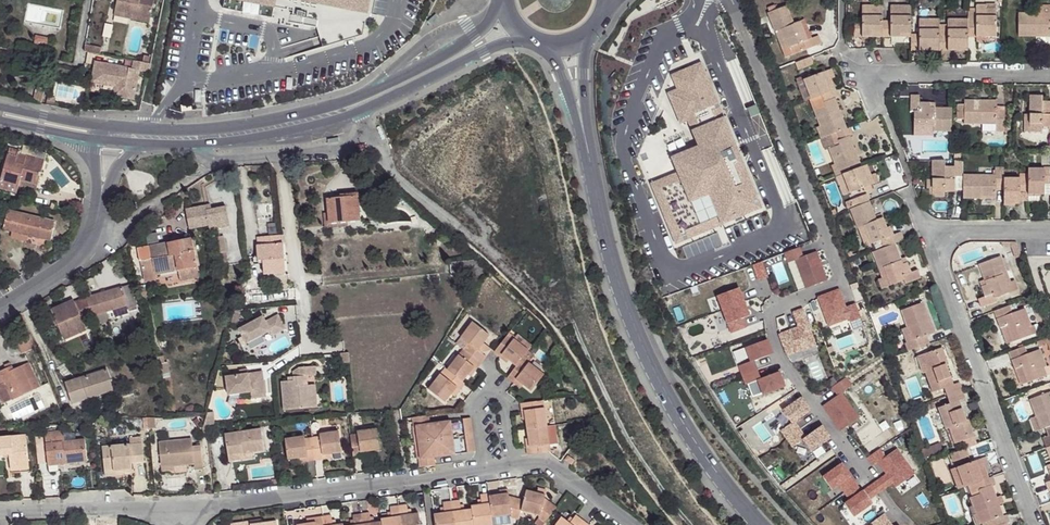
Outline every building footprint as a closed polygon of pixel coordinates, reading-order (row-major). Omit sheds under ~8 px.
[(114,15),(150,22),(154,0),(117,0),(114,15)] [(225,0),(223,11),(265,19),(273,20),(275,10),(294,14),(299,14),(298,19),(319,23),(318,26),(318,30),(329,27),(335,46),(363,38),(371,0),(223,0),(225,0)] [(874,37),(882,37),(882,21),(882,9),(872,9),(872,5),(862,5),(862,21),(854,21),(854,37),(862,37),(862,34),(874,34),(874,37)] [(967,23),(967,37),(976,37),(976,34),(984,34),(984,37),(996,37),(996,5),(976,5),(976,8),(967,8),(967,20),(967,23)] [(821,44),(818,36),(811,39),(807,40),(804,32),(800,21),(793,24),(786,6),(776,10),(775,6),(767,8),(769,13),(767,13),(785,58),(821,44)] [(903,37),(911,37),(911,35),(911,9),(900,9),(900,6),(890,6),(890,21),(882,21),(882,37),(891,37),(891,34),(903,34),(903,37)] [(1034,6),(1034,14),(1018,14),(1018,37),(1037,37),(1037,35),(1049,35),(1049,6),(1034,6)] [(939,47),(939,26),(939,22),(929,22),(929,19),(919,19),(919,35),(911,35),(911,37),(911,51),(919,51),(919,47),(939,47)] [(959,51),(967,51),(967,37),(967,23),(957,23),(957,20),(947,20),(947,26),(939,26),(939,47),(939,51),(948,51),(947,47),(959,47),(959,51)] [(324,50),(335,46),(329,27),(318,30),(324,50)] [(85,45),(84,51),(100,54),(101,48),(85,45)] [(814,65),(811,57),(796,63),(799,70),(814,65)] [(149,64),(133,61),(132,69),(128,68),(127,70),(122,70),(122,67),(95,62),(92,80),(119,85),(117,96),(134,99),(139,71),(147,72),(149,64)] [(762,207),(700,63),(670,75),(676,89),(666,93),(680,124),(687,121),(698,145),(671,157),(676,172),(650,182),(674,243),(762,207)] [(804,80),(811,99),(830,91),(826,81),(830,79),(827,71),(825,71),(824,67),(816,70),(817,74),(804,80)] [(832,69),(827,71),(830,79),(835,78),(832,69)] [(834,90),(830,79),(826,81),(830,91),(834,90)] [(115,87),(113,96),(117,96),(119,85),(92,80),(91,83),(115,87)] [(811,99),(804,80),(797,82),(804,101),(810,99),(811,99)] [(811,99),(810,99),(820,126),(824,137),(831,135),(847,129),(842,117),(840,118),(838,112),(840,111),(835,98),(838,97),(835,89),(834,90),(830,91),(811,99)] [(33,101),(42,103),(43,96),(35,94),(33,101)] [(951,132),(952,108),(935,107),(930,107),(930,102),(920,102),(920,94),(911,94),(911,111),(914,111),(914,135),(934,135),(934,131),(951,132)] [(1043,101),(1043,96),(1030,95),(1029,115),(1024,114),(1024,132),(1042,132),(1042,127),(1049,127),(1049,102),(1043,101)] [(997,115),(997,101),(965,101),(965,105),(957,105),(957,119),(965,119),(965,123),(982,123),(982,122),(996,122),(996,131),(1004,131),(1004,115),(997,115)] [(982,122),(982,123),(982,131),(996,131),(996,122),(982,122)] [(850,127),(847,129),(831,135),(835,146),(830,149),(836,164),(840,175),(862,167),(857,155),(855,156),(852,149),(854,149),(849,136),(853,135),(850,127)] [(824,137),(821,139),(825,150),(830,149),(835,146),(831,135),(824,137)] [(38,185),(46,153),(37,151),(35,159),(26,156),(24,164),(16,162),(5,160),(0,181),(0,188),(17,193),(19,186),(21,178),(26,179),(25,181),(38,185)] [(7,153),(5,160),(16,162),(17,156),(7,153)] [(963,175),(963,160),(955,160),(955,166),(945,166),(945,160),(932,160),(932,179),(932,197),(945,196),(945,191),(955,191),(955,176),(963,176),(963,175)] [(866,165),(862,167),(866,177),(870,176),(866,165)] [(866,177),(862,167),(840,175),(837,176),(844,195),(864,188),(865,191),(872,189),(871,185),(873,184),(870,176),(866,177)] [(1028,174),(1028,177),(1028,193),(1028,195),(1044,194),(1044,183),(1049,183),(1049,167),(1044,167),(1044,169),(1028,169),(1028,174)] [(963,175),(963,176),(963,198),(981,198),(981,196),(994,197),(995,184),(1004,184),(1004,178),(1004,168),(995,168),(995,175),(963,175)] [(875,174),(870,176),(873,184),(878,182),(875,174)] [(1020,178),(1004,178),(1004,184),(1004,190),(1004,204),(1020,204),(1020,200),(1020,193),(1028,193),(1028,177),(1020,177),(1020,178)] [(19,186),(36,191),(38,185),(25,181),(26,179),(21,178),(19,186)] [(328,213),(329,223),(347,221),(360,220),(358,193),(347,194),(348,197),(341,198),(327,199),(328,213)] [(855,207),(870,201),(867,194),(852,200),(855,207)] [(855,207),(852,200),(845,202),(848,210),(851,209),(855,207)] [(855,207),(851,209),(858,228),(864,225),(872,244),(882,240),(886,238),(889,246),(895,244),(904,240),(901,232),(894,235),(890,237),(887,228),(883,218),(882,218),(877,220),(876,216),(870,201),(855,207)] [(205,210),(204,205),(185,209),(189,230),(208,226),(209,231),(230,227),(226,206),(210,209),(205,210)] [(55,221),(7,210),(3,229),(13,232),(28,235),(50,240),(55,221)] [(348,226),(347,221),(329,223),(328,213),(323,213),(325,228),(348,226)] [(864,225),(858,228),(865,246),(872,244),(864,225)] [(27,241),(28,235),(13,232),(11,238),(27,241)] [(156,234),(146,236),(148,245),(158,243),(156,234)] [(285,273),(282,235),(257,237),(258,245),(257,245),(258,257),(253,258),(253,261),(263,260),(263,264),(264,275),(285,273)] [(216,254),(227,252),(224,236),(213,238),(216,254)] [(192,238),(137,249),(139,261),(141,261),(145,282),(157,279),(156,274),(178,270),(197,266),(198,266),(195,251),(198,251),(196,240),(193,241),(192,238)] [(901,259),(895,244),(889,246),(885,247),(873,252),(880,269),(884,268),(891,285),(904,280),(905,284),(921,278),(918,270),(911,272),(905,257),(901,259)] [(806,257),(802,248),(787,254),(791,264),(798,261),(808,290),(830,282),(819,252),(806,257)] [(227,264),(227,252),(216,254),(218,264),(227,264)] [(1001,257),(979,265),(984,280),(986,285),(982,287),(985,297),(978,299),(981,308),(996,302),(995,297),(1009,292),(1002,275),(1007,273),(1001,257)] [(763,264),(754,268),(760,283),(769,280),(763,264)] [(199,276),(197,266),(178,270),(180,280),(199,276)] [(882,289),(891,285),(884,268),(880,269),(883,278),(879,280),(882,289)] [(1007,273),(1002,275),(1009,292),(1018,289),(1015,281),(1010,282),(1007,273)] [(130,284),(86,297),(92,315),(127,305),(128,309),(137,306),(130,284)] [(146,285),(137,287),(140,298),(149,296),(146,285)] [(723,311),(745,303),(740,289),(718,297),(723,311)] [(840,291),(818,299),(829,328),(850,320),(851,324),(861,320),(855,305),(846,308),(840,291)] [(74,302),(52,312),(64,340),(87,330),(82,320),(92,315),(86,297),(74,302)] [(51,310),(52,312),(74,302),(73,300),(51,310)] [(908,351),(923,346),(920,338),(934,333),(923,302),(901,310),(908,327),(910,326),(914,340),(905,343),(908,351)] [(750,317),(745,303),(723,311),(732,334),(747,329),(744,319),(750,317)] [(1009,306),(994,311),(1000,328),(1006,326),(1012,342),(1040,332),(1038,324),(1031,326),(1025,309),(1012,313),(1009,306)] [(817,346),(803,310),(794,313),(799,328),(779,335),(787,357),(817,346)] [(237,325),(240,316),(234,314),(232,323),(237,325)] [(263,316),(239,329),(247,344),(271,331),(273,336),(286,329),(278,315),(265,321),(263,316)] [(463,349),(481,363),(486,357),(482,353),(478,350),(483,343),(489,335),(473,322),(461,338),(468,343),(463,349)] [(902,329),(907,343),(914,340),(910,326),(902,329)] [(1006,326),(1000,328),(1006,344),(1012,342),(1006,326)] [(528,351),(532,346),(517,334),(515,338),(509,333),(508,335),(528,351)] [(508,360),(516,366),(521,360),(528,351),(508,335),(494,352),(500,357),(502,355),(508,360)] [(929,344),(927,336),(920,338),(923,346),(929,344)] [(1037,342),(1039,347),(1047,344),(1049,350),(1049,337),(1037,342)] [(743,377),(758,371),(755,362),(773,355),(768,341),(746,349),(751,363),(739,367),(743,377)] [(483,343),(478,350),(482,353),(492,350),(483,343)] [(1009,352),(1021,385),(1049,374),(1049,369),(1049,366),(1046,367),(1040,349),(1027,354),(1024,346),(1023,347),(1019,348),(1009,352)] [(463,349),(447,370),(463,382),(469,374),(474,368),(476,369),(481,363),(463,349)] [(944,388),(947,396),(962,390),(960,382),(953,385),(944,360),(947,360),(943,350),(937,353),(936,350),(924,354),(929,370),(925,372),(933,392),(944,388)] [(528,351),(521,360),(527,365),(529,363),(534,356),(528,351)] [(350,363),(349,353),(341,353),(342,364),(350,363)] [(929,370),(924,354),(917,357),(923,373),(929,370)] [(516,366),(507,378),(514,383),(516,379),(523,385),(531,391),(544,375),(529,363),(527,365),(521,360),(516,366)] [(160,375),(170,373),(167,362),(158,365),(160,375)] [(29,363),(13,370),(12,367),(6,370),(0,372),(0,396),(4,404),(39,387),(29,363)] [(308,395),(307,385),(307,376),(316,376),(315,366),(299,368),(293,371),(293,377),(294,381),(288,381),(281,382),(284,411),(317,407),(316,395),(308,395)] [(112,387),(106,369),(65,383),(72,404),(88,399),(86,393),(96,390),(96,392),(112,387)] [(240,375),(226,377),(228,395),(250,392),(251,399),(266,397),(263,372),(248,374),(247,369),(239,371),(240,375)] [(465,384),(463,382),(447,370),(442,376),(440,374),(428,389),(445,402),(452,394),(457,387),(460,390),(465,384)] [(761,380),(758,371),(743,377),(746,386),(758,382),(764,396),(785,388),(780,373),(761,380)] [(523,385),(516,379),(514,383),(520,388),(523,385)] [(846,379),(832,389),(837,397),(823,407),(841,433),(860,419),(842,395),(852,388),(846,379)] [(316,395),(315,385),(307,385),(308,395),(316,395)] [(113,390),(112,387),(96,392),(96,390),(86,393),(88,399),(113,390)] [(460,390),(457,387),(452,394),(455,396),(460,390)] [(965,398),(962,390),(947,396),(950,404),(938,408),(946,429),(950,428),(956,443),(963,440),(968,439),(966,436),(973,433),(970,424),(968,425),(966,420),(959,401),(965,398)] [(6,403),(12,420),(44,409),(38,392),(6,403)] [(1046,448),(1049,447),(1049,392),(1029,400),(1036,417),(1038,416),(1042,429),(1045,428),(1048,436),(1042,438),(1046,448)] [(787,440),(800,431),(795,423),(811,412),(802,399),(783,412),(792,424),(781,432),(787,440)] [(543,401),(521,404),(522,412),(525,411),(526,419),(527,429),(546,426),(543,401)] [(204,425),(215,424),(213,412),(207,413),(204,425)] [(453,438),(451,421),(429,424),(428,416),(412,418),(414,426),(416,426),(418,443),(453,438)] [(1035,432),(1042,429),(1038,416),(1036,417),(1030,419),(1035,432)] [(465,436),(473,435),(471,418),(462,419),(465,436)] [(546,426),(527,429),(529,439),(530,447),(527,448),(528,455),(550,452),(549,444),(558,443),(555,425),(546,426)] [(806,439),(800,431),(787,440),(793,448),(804,441),(812,453),(831,440),(822,427),(806,439)] [(358,434),(350,435),(353,458),(362,457),(361,453),(370,452),(380,450),(377,428),(358,431),(358,434)] [(951,445),(956,443),(950,428),(946,429),(951,445)] [(264,450),(261,429),(225,434),(229,462),(244,459),(243,454),(252,452),(264,450)] [(44,433),(48,466),(87,462),(85,439),(65,442),(63,431),(44,433)] [(312,438),(315,460),(324,459),(323,455),(331,454),(342,452),(339,431),(319,434),(320,437),(312,438)] [(968,439),(963,440),(966,448),(977,444),(973,433),(966,436),(968,439)] [(467,453),(475,452),(473,435),(465,436),(467,453)] [(26,439),(18,439),(18,436),(0,438),(0,455),(9,454),(10,464),(29,462),(26,439)] [(306,461),(315,460),(312,438),(305,439),(305,436),(285,439),(288,460),(298,458),(306,457),(306,461)] [(144,462),(141,437),(129,438),(130,444),(101,447),(104,472),(124,469),(124,473),(133,472),(132,463),(144,462)] [(453,438),(418,443),(420,459),(418,459),(419,468),(435,466),(434,457),(455,454),(453,438)] [(192,439),(158,442),(161,467),(187,465),(194,464),(195,470),(203,469),(202,457),(201,450),(201,446),(193,447),(192,439)] [(939,444),(922,450),(926,460),(943,454),(939,444)] [(969,457),(966,449),(950,454),(953,462),(969,457)] [(880,450),(868,459),(874,467),(879,464),(887,476),(893,484),(896,489),(915,475),(897,450),(886,458),(880,450)] [(567,456),(564,460),(571,465),(574,460),(567,456)] [(986,457),(980,459),(983,467),(985,467),(989,465),(986,457)] [(968,485),(983,480),(979,469),(983,467),(980,459),(950,470),(957,489),(968,485)] [(10,471),(29,469),(29,462),(10,464),(10,471)] [(187,465),(161,467),(161,471),(173,470),(173,473),(187,472),(187,465)] [(857,485),(842,465),(823,478),(832,491),(839,486),(845,494),(857,485)] [(983,467),(979,469),(983,480),(989,478),(985,467),(983,467)] [(882,479),(879,481),(885,490),(893,484),(887,476),(882,479)] [(968,485),(971,494),(976,492),(977,495),(972,497),(969,498),(972,506),(979,524),(982,524),(1003,516),(999,505),(997,506),(994,498),(996,498),(992,486),(995,484),(992,477),(989,478),(983,480),(968,485)] [(879,481),(872,487),(878,495),(885,490),(879,481)] [(862,493),(857,485),(845,494),(850,502),(845,505),(854,518),(873,505),(870,501),(864,492),(862,493)] [(872,487),(864,492),(870,501),(878,495),(872,487)] [(523,501),(521,511),(539,516),(539,518),(539,519),(545,523),(556,507),(544,498),(545,495),(537,493),(526,490),(523,501)] [(474,524),(493,524),(492,517),(489,496),(489,494),(480,495),(481,500),(482,505),(478,505),(471,506),(471,509),(474,524)] [(508,494),(489,496),(492,517),(511,515),(511,518),(519,520),(521,511),(523,501),(509,497),(508,494)] [(1000,496),(994,498),(997,506),(999,505),(1003,504),(1000,496)] [(451,502),(454,524),(474,524),(471,509),(464,510),(461,511),(460,505),(460,501),(451,502)] [(434,514),(435,524),(454,524),(451,502),(443,503),(444,513),(441,513),(434,514)] [(398,506),(401,524),(420,524),(419,514),(411,515),(408,515),(407,510),(407,505),(398,506)] [(382,524),(401,524),(398,506),(390,507),(391,512),(392,518),(388,518),(381,519),(381,522),(382,524)] [(972,506),(969,507),(976,524),(979,524),(972,506)] [(362,524),(382,524),(381,522),(374,523),(371,523),(370,518),(370,513),(361,514),(362,524)] [(361,514),(353,516),(354,520),(350,521),(351,524),(362,524),(361,514)] [(323,517),(324,524),(333,524),(332,520),(331,515),(323,517)] [(582,520),(576,515),(573,519),(570,523),(567,521),(561,517),(555,524),(579,524),(582,520)] [(884,515),(871,524),(872,524),(889,524),(890,524),(884,515)] [(982,524),(983,524),(1006,524),(1009,523),(1006,515),(1003,516),(982,524)] [(323,517),(315,518),(316,522),(308,523),(297,524),(324,524),(323,517)]
